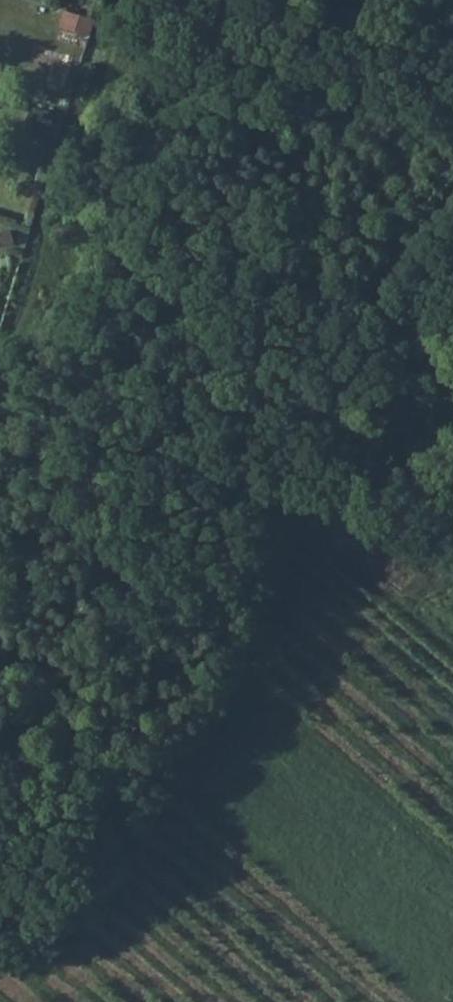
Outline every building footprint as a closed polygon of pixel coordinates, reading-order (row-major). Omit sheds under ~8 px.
[(92,24),(65,16),(59,31),(88,40),(93,25),(92,24)]
